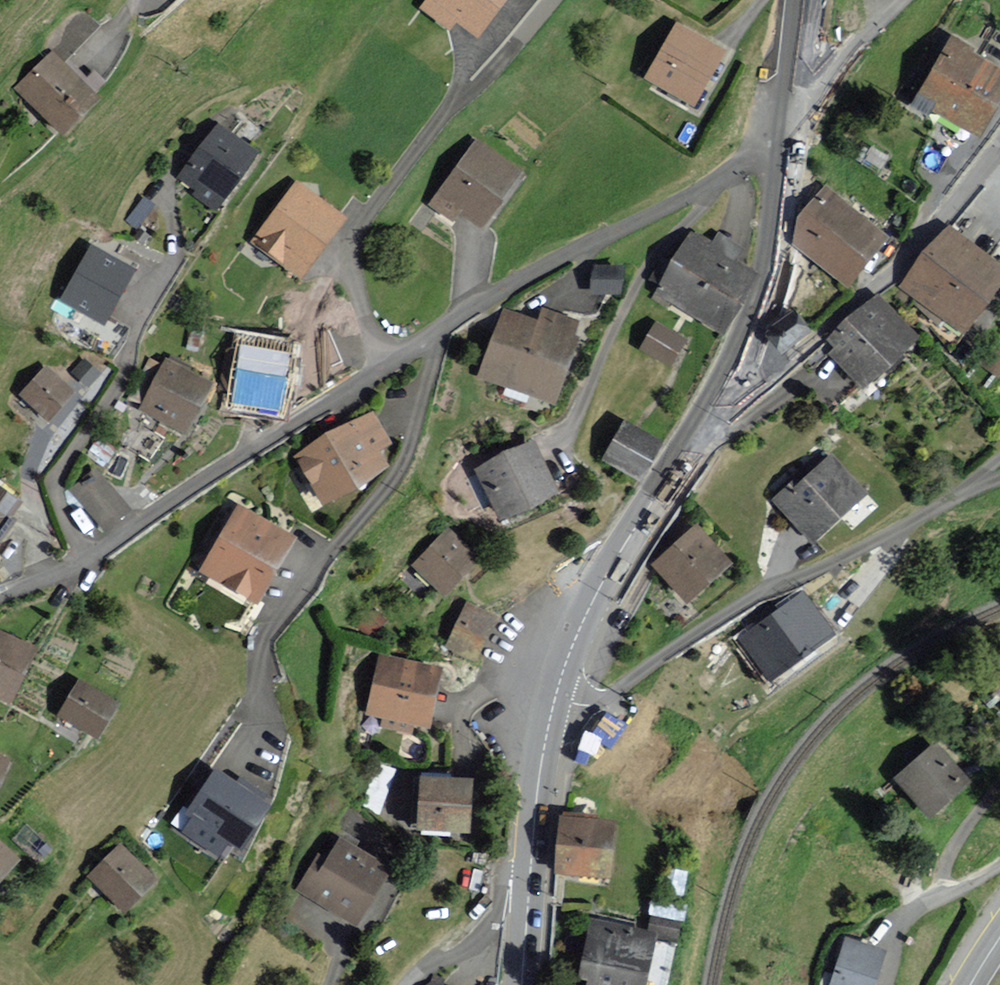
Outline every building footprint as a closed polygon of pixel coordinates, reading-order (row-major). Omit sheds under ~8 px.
[(419,9),(450,32),(457,22),(478,38),(506,0),(426,0),(419,9)] [(725,49),(676,21),(644,77),(692,106),(725,49)] [(952,33),(910,103),(930,116),(934,109),(981,137),(999,106),(999,71),(970,53),(974,47),(952,33)] [(99,98),(52,51),(15,88),(62,135),(99,98)] [(261,154),(217,123),(177,178),(220,209),(261,154)] [(527,173),(476,137),(429,203),(452,220),(459,210),(487,230),(527,173)] [(345,218),(298,182),(255,239),(303,274),(345,218)] [(824,187),(806,213),(793,243),(855,288),(904,220),(892,211),(880,227),(824,187)] [(947,225),(903,285),(970,333),(999,291),(999,263),(947,225)] [(711,248),(692,236),(659,291),(721,328),(755,272),(735,260),(742,249),(719,235),(711,248)] [(134,269),(92,246),(63,300),(104,323),(134,269)] [(623,265),(593,263),(592,292),(622,294),(623,265)] [(920,340),(877,294),(827,340),(834,347),(828,352),(865,391),(920,340)] [(814,331),(796,307),(769,326),(786,351),(814,331)] [(536,323),(505,311),(482,371),(556,400),(581,336),(572,332),(576,321),(542,308),(536,323)] [(683,339),(657,324),(645,345),(671,360),(683,339)] [(287,416),(297,342),(238,335),(236,349),(225,347),(219,390),(227,391),(225,408),(287,416)] [(214,382),(166,357),(140,408),(188,433),(214,382)] [(98,372),(84,361),(75,372),(88,383),(98,372)] [(77,392),(46,364),(19,394),(51,422),(77,392)] [(392,443),(370,407),(294,454),(326,506),(390,467),(380,451),(392,443)] [(663,441),(622,420),(604,456),(645,477),(663,441)] [(560,494),(534,440),(474,468),(500,522),(560,494)] [(866,495),(832,457),(800,486),(796,482),(778,498),(816,539),(866,495)] [(131,506),(93,464),(67,488),(105,530),(131,506)] [(16,521),(11,517),(22,501),(0,487),(0,546),(16,521)] [(296,537),(237,503),(199,569),(259,602),(296,537)] [(735,566),(693,522),(650,563),(693,607),(735,566)] [(484,562),(450,526),(413,562),(447,597),(484,562)] [(830,634),(802,595),(743,638),(772,677),(830,634)] [(498,616),(465,600),(444,644),(476,660),(498,616)] [(0,631),(0,699),(12,704),(38,648),(0,631)] [(445,669),(383,656),(371,711),(432,724),(445,669)] [(119,703),(78,679),(58,713),(99,737),(119,703)] [(965,780),(936,748),(902,779),(931,811),(965,780)] [(10,759),(0,753),(0,777),(10,759)] [(270,804),(213,768),(185,813),(191,817),(181,834),(221,859),(232,842),(243,848),(270,804)] [(473,778),(421,775),(417,827),(470,831),(473,778)] [(616,820),(561,814),(555,872),(610,877),(616,820)] [(341,835),(330,853),(320,847),(297,887),(362,925),(396,867),(341,835)] [(0,842),(0,882),(20,860),(0,842)] [(157,879),(120,842),(87,875),(124,912),(157,879)] [(588,917),(578,976),(590,978),(588,984),(652,984),(661,934),(684,938),(686,923),(651,917),(649,928),(588,917)] [(846,940),(832,984),(872,984),(882,951),(846,940)] [(429,974),(425,984),(441,984),(443,979),(429,974)]
